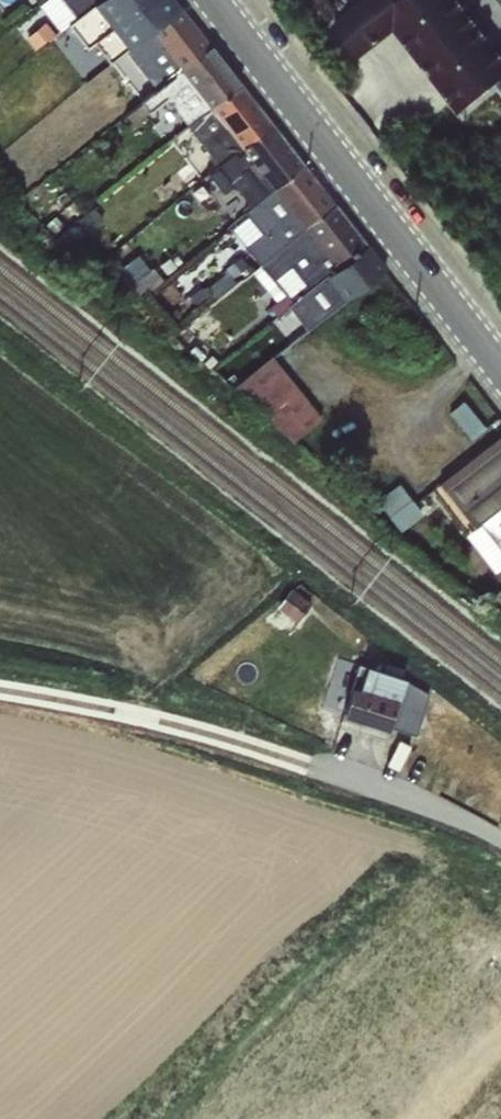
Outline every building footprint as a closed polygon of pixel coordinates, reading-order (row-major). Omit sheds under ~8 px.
[(76,2),(28,42),(36,51),(62,34),(80,20),(105,0),(74,0),(76,2)] [(80,20),(111,61),(125,51),(149,31),(121,0),(105,0),(80,20)] [(149,31),(179,7),(173,0),(121,0),(149,31)] [(334,26),(357,56),(394,27),(460,112),(500,80),(500,53),(460,0),(367,0),(334,26)] [(179,7),(149,31),(180,71),(211,47),(179,7)] [(211,47),(180,71),(210,109),(242,86),(211,47)] [(210,109),(180,71),(141,103),(124,116),(134,127),(167,101),(187,126),(210,109)] [(242,86),(210,109),(242,150),(273,127),(242,86)] [(273,127),(242,150),(273,189),(303,166),(273,127)] [(273,189),(242,150),(209,172),(218,184),(224,191),(234,183),(248,208),(269,191),(273,189)] [(303,166),(273,189),(287,208),(288,209),(303,228),(333,205),(303,166)] [(277,201),(256,218),(263,239),(286,221),(281,215),(288,209),(287,208),(273,189),(269,191),(277,201)] [(269,191),(248,208),(256,218),(277,201),(269,191)] [(333,205),(303,228),(336,269),(366,247),(333,205)] [(281,215),(286,221),(263,239),(248,253),(260,265),(303,228),(288,209),(281,215)] [(303,228),(260,265),(283,294),(275,301),(269,307),(277,316),(287,307),(336,269),(303,228)] [(366,247),(336,269),(356,294),(385,271),(366,247)] [(283,294),(260,265),(251,273),(275,301),(283,294)] [(336,269),(287,307),(306,332),(356,294),(336,269)] [(271,357),(234,387),(291,442),(322,420),(271,357)] [(435,486),(500,565),(500,432),(435,486)] [(384,493),(401,527),(424,515),(407,481),(384,493)] [(439,682),(364,659),(349,711),(423,734),(439,682)]
